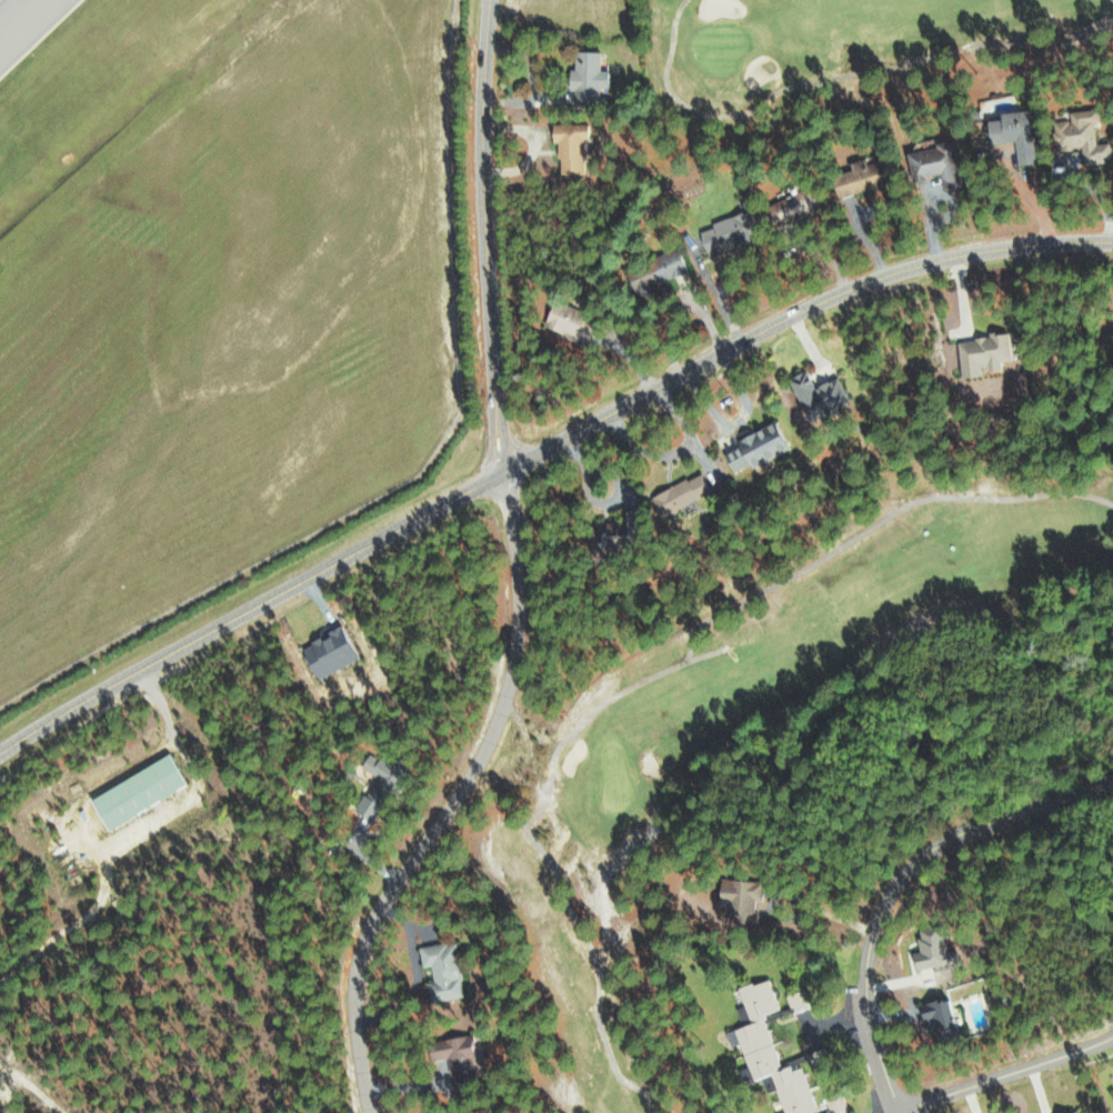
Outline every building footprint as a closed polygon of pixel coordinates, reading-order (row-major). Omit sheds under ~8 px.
[(598,52),(574,51),(573,70),(567,70),(566,90),(572,90),(571,105),(597,106),(597,88),(605,88),(606,70),(598,69),(598,52)] [(1017,166),(1036,162),(1027,109),(998,114),(998,118),(984,121),(989,145),(1013,141),(1017,166)] [(1081,164),(1109,160),(1107,142),(1094,144),(1090,110),(1066,113),(1067,120),(1050,122),(1054,151),(1079,148),(1081,164)] [(582,124),(554,124),(553,174),(581,174),(582,124)] [(939,174),(941,189),(958,187),(951,143),(905,151),(910,179),(939,174)] [(835,199),(882,184),(875,161),(866,164),(863,158),(847,163),(849,169),(828,176),(835,199)] [(760,208),(770,229),(820,206),(810,185),(760,208)] [(698,231),(702,251),(750,242),(745,213),(708,220),(710,228),(698,231)] [(633,298),(656,290),(654,284),(683,273),(675,250),(623,269),(633,298)] [(541,325),(586,342),(593,323),(548,306),(541,325)] [(786,378),(805,423),(845,406),(833,378),(811,387),(804,370),(786,378)] [(733,439),(737,448),(721,454),(729,473),(787,449),(775,421),(733,439)] [(647,497),(657,517),(707,493),(697,473),(647,497)] [(622,551),(622,524),(603,525),(603,528),(586,528),(587,552),(622,551)] [(357,658),(344,625),(298,643),(312,677),(357,658)] [(85,797),(102,828),(182,785),(165,753),(85,797)] [(363,839),(381,801),(385,803),(402,766),(377,754),(368,773),(372,775),(354,812),(359,814),(350,833),(363,839)] [(730,921),(752,922),(753,900),(758,901),(758,880),(716,878),(715,903),(723,904),(723,912),(731,912),(730,921)] [(944,963),(937,924),(914,929),(918,950),(908,952),(911,969),(944,963)] [(426,1002),(458,996),(449,941),(417,946),(420,967),(428,966),(430,980),(423,981),(426,1002)] [(800,1066),(790,1069),(788,1063),(777,1067),(761,1015),(776,1010),(766,977),(736,987),(747,1023),(732,1027),(749,1080),(769,1074),(782,1112),(815,1112),(800,1066)] [(952,1037),(945,998),(920,1002),(926,1041),(952,1037)] [(444,1057),(451,1083),(475,1077),(465,1033),(423,1043),(428,1061),(444,1057)] [(845,1110),(840,1093),(822,1098),(827,1112),(834,1112),(845,1110)]
